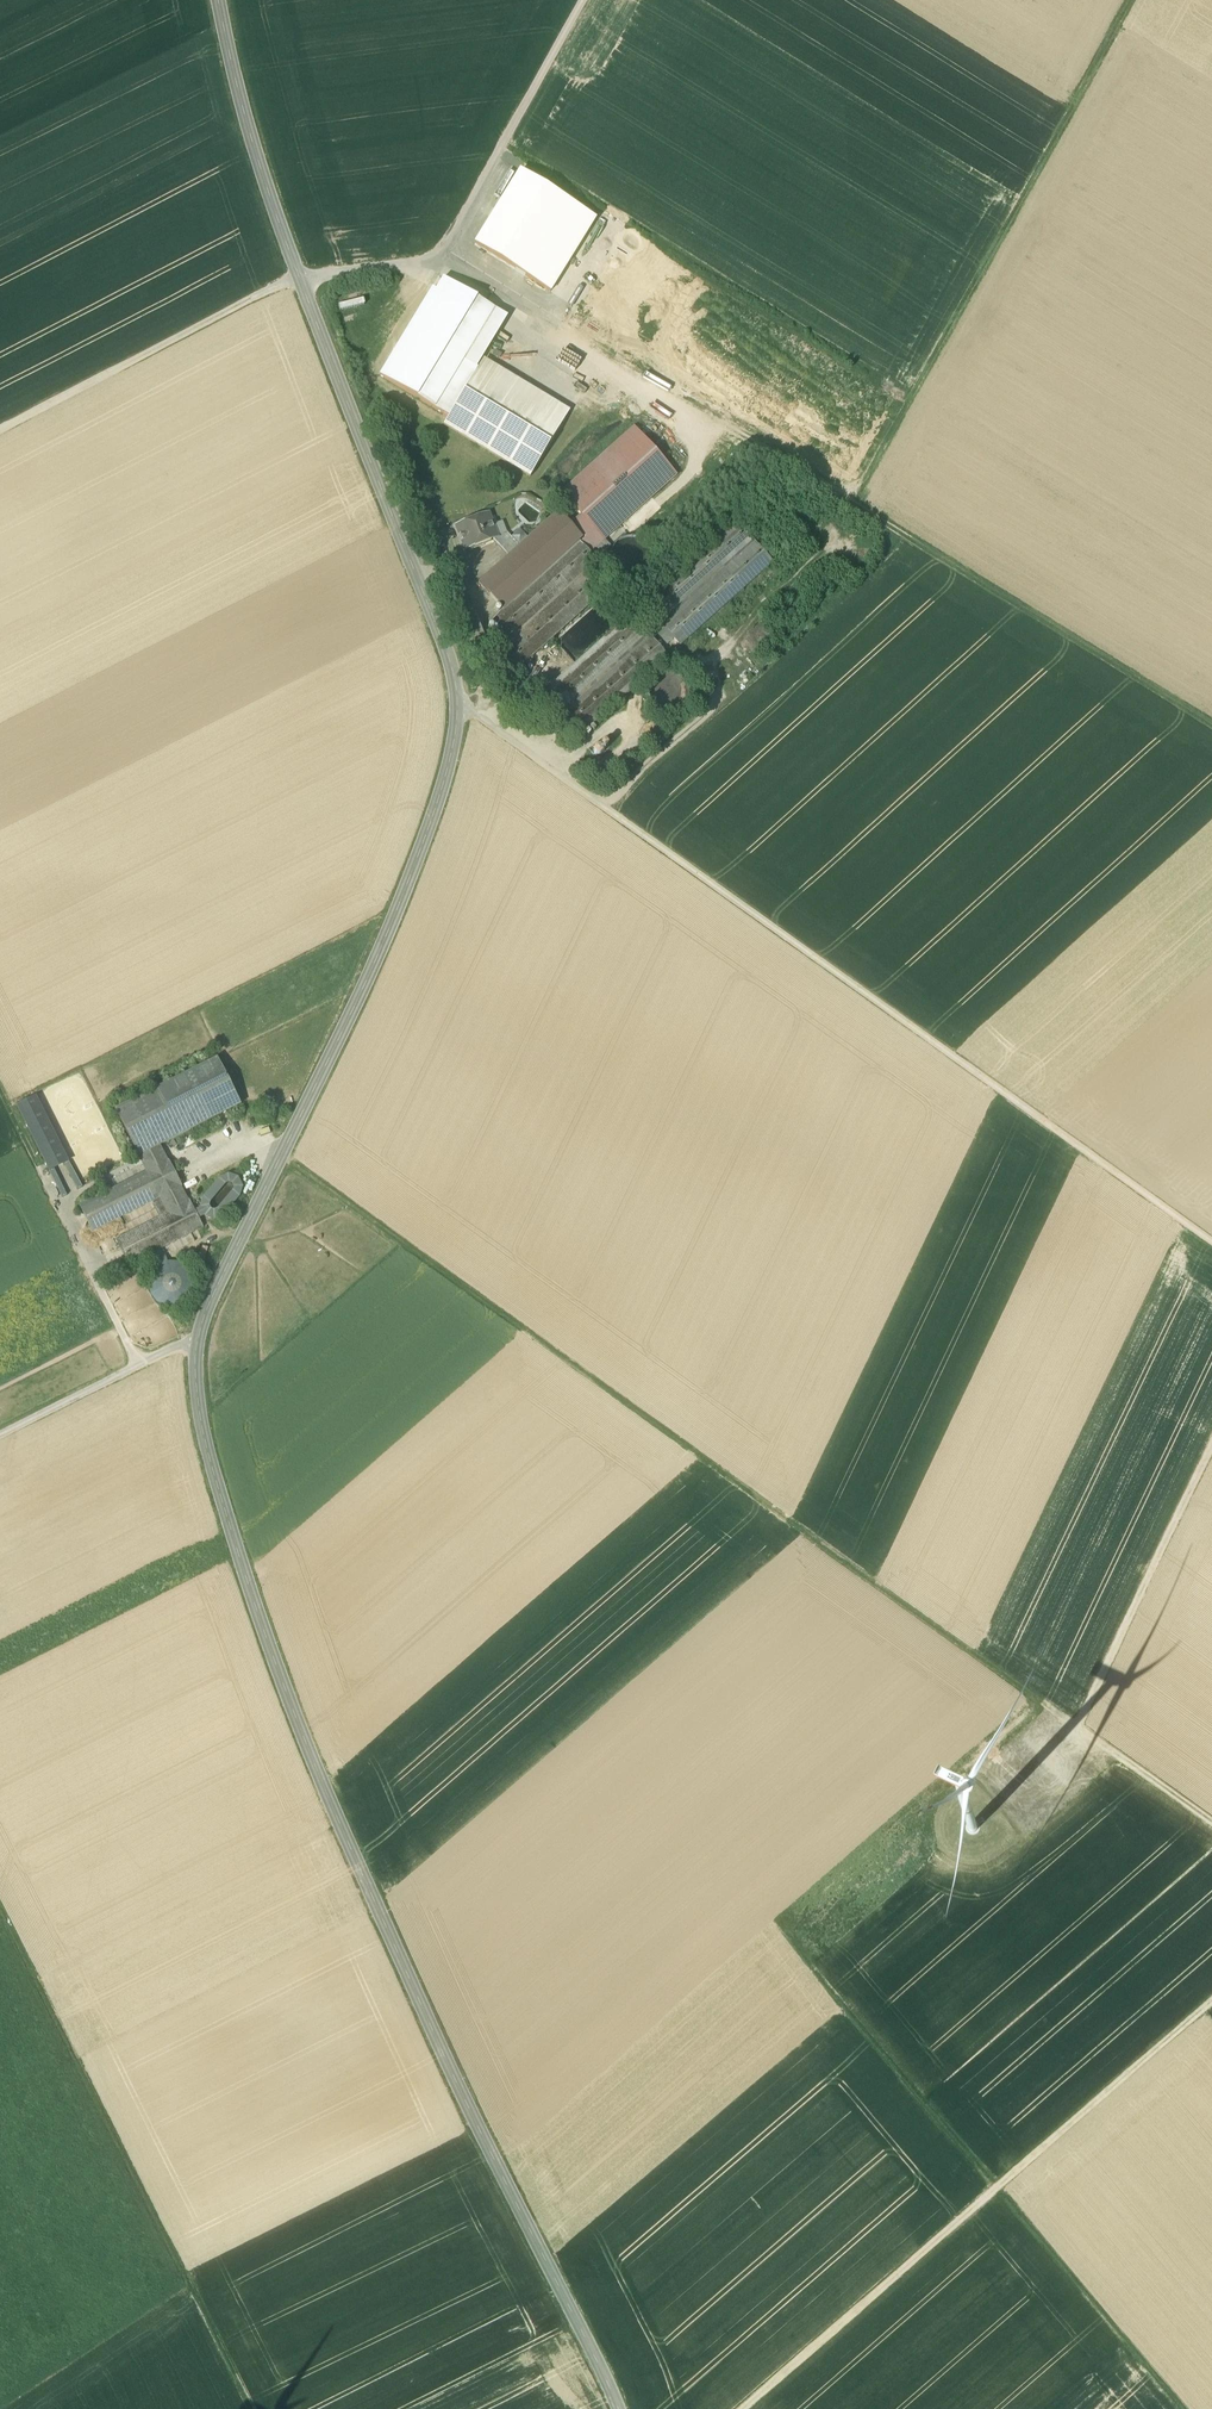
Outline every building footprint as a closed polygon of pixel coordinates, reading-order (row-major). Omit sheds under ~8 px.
[(380,377),(449,418),(476,372),(509,318),(444,279),(437,291),(434,289),(380,377)] [(562,424),(476,372),(449,418),(444,426),(530,478),(562,424)] [(636,430),(563,495),(582,516),(574,524),(588,538),(582,544),(601,565),(604,562),(593,551),(677,476),(636,430)] [(509,558),(480,584),(505,611),(581,542),(584,539),(559,513),(521,548),(509,558)] [(489,516),(478,520),(474,519),(471,520),(469,524),(458,528),(467,551),(479,546),(482,547),(485,547),(486,544),(494,541),(498,539),(498,538),(489,516)] [(737,522),(708,548),(725,567),(728,570),(745,589),(774,563),(737,522)] [(521,548),(508,534),(498,538),(498,539),(494,541),(509,558),(521,548)] [(651,566),(653,559),(651,551),(647,544),(640,540),(632,539),(624,540),(618,545),(614,551),(612,559),(614,567),(618,573),(625,578),(633,579),(640,578),(647,573),(651,566)] [(505,611),(492,623),(497,629),(505,638),(511,644),(592,571),(593,572),(601,565),(582,544),(581,542),(505,611)] [(708,548),(644,605),(658,621),(661,624),(725,567),(708,548)] [(658,621),(645,632),(648,636),(651,639),(652,639),(659,633),(670,645),(675,640),(664,628),(728,570),(725,567),(661,624),(658,621)] [(728,570),(664,628),(675,640),(681,647),(745,589),(728,570)] [(511,644),(502,653),(519,671),(609,590),(593,572),(592,571),(511,644)] [(631,617),(542,697),(559,716),(648,636),(645,632),(631,617)] [(505,638),(497,629),(493,632),(495,635),(492,638),(495,642),(499,639),(501,641),(505,638)] [(651,639),(570,712),(570,713),(562,720),(578,738),(669,658),(652,639),(651,639)] [(692,703),(694,694),(692,686),(687,679),(680,675),(672,673),(663,675),(657,679),(652,687),(650,695),(652,703),(657,710),(664,715),(672,716),(680,714),(687,710),(692,703)] [(594,727),(579,739),(583,744),(598,731),(594,727)] [(217,1059),(115,1111),(138,1157),(241,1105),(217,1059)] [(49,1172),(69,1162),(37,1094),(16,1104),(49,1172)] [(168,1162),(164,1155),(143,1166),(146,1173),(159,1198),(168,1214),(179,1208),(177,1203),(186,1198),(181,1187),(182,1187),(169,1161),(168,1162)] [(146,1173),(79,1207),(92,1232),(159,1198),(146,1173)] [(168,1214),(116,1240),(129,1266),(203,1228),(188,1198),(186,1198),(177,1203),(179,1208),(168,1214)] [(153,1202),(123,1217),(130,1231),(160,1216),(153,1202)] [(164,1307),(195,1291),(178,1259),(171,1263),(167,1255),(143,1268),(164,1307)] [(20,1619),(11,1600),(0,1605),(0,1627),(20,1619)]
